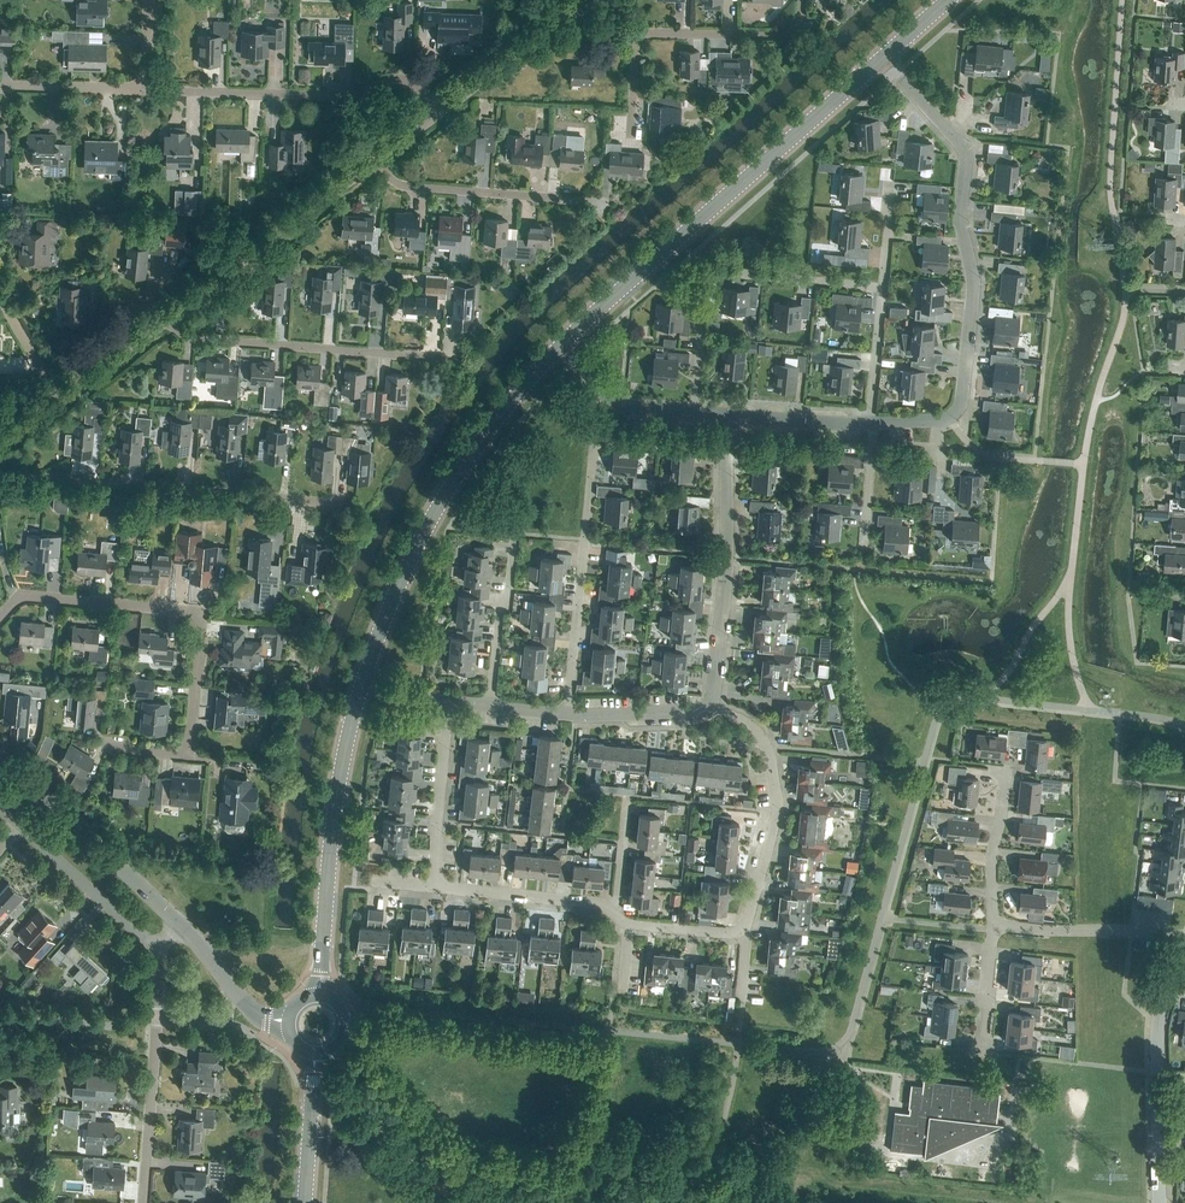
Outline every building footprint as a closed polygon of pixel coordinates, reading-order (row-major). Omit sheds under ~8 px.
[(107,0),(79,0),(79,23),(104,24),(104,14),(106,14),(107,0)] [(412,21),(413,3),(398,3),(398,18),(384,17),(384,46),(403,47),(404,20),(412,21)] [(1174,7),(1169,7),(1169,15),(1179,16),(1180,8),(1174,7)] [(467,15),(440,14),(440,12),(425,12),(424,26),(438,26),(438,40),(467,41),(467,28),(480,28),(481,15),(475,15),(475,14),(467,14),(467,15)] [(228,37),(229,21),(214,21),(213,36),(200,36),(199,63),(220,63),(220,37),(228,37)] [(1175,31),(1184,32),(1184,23),(1175,22),(1175,31)] [(353,47),(354,31),(350,31),(351,23),(335,23),(334,42),(309,42),(309,60),(314,60),(314,62),(344,63),(345,47),(353,47)] [(284,46),(284,27),(268,26),(268,32),(243,32),(243,55),(268,56),(268,46),(284,46)] [(15,28),(0,28),(0,47),(0,44),(15,45),(15,28)] [(88,31),(54,31),(54,40),(72,39),(72,43),(71,43),(70,48),(65,47),(66,65),(70,65),(71,70),(105,71),(105,44),(90,44),(88,31)] [(799,44),(803,49),(808,45),(803,40),(799,44)] [(1014,69),(1016,55),(1012,55),(1013,49),(977,45),(976,51),(967,50),(964,74),(974,75),(975,65),(999,67),(999,75),(1007,76),(1008,69),(1014,69)] [(706,86),(706,68),(699,67),(699,51),(681,50),(680,75),(698,75),(698,86),(706,86)] [(749,81),(749,58),(731,57),(731,51),(717,51),(716,65),(717,65),(716,80),(727,80),(727,89),(741,89),(741,81),(749,81)] [(1184,55),(1184,52),(1174,52),(1174,57),(1158,56),(1156,80),(1176,82),(1177,68),(1184,68),(1184,55)] [(593,75),(597,75),(598,71),(605,71),(606,55),(590,54),(590,65),(571,64),(570,82),(593,84),(593,75)] [(1051,57),(1041,56),(1039,71),(1049,72),(1051,57)] [(1025,118),(1028,93),(1008,91),(1005,116),(995,115),(994,125),(1018,127),(1019,118),(1025,118)] [(679,131),(681,98),(669,97),(669,106),(652,105),(651,129),(679,131)] [(878,120),(888,119),(888,109),(864,111),(864,120),(857,121),(859,146),(879,145),(878,120)] [(1175,121),(1167,121),(1167,118),(1151,117),(1150,133),(1157,134),(1156,144),(1167,145),(1166,152),(1167,152),(1180,153),(1181,135),(1174,135),(1175,121)] [(495,139),(496,124),(481,123),(480,136),(466,135),(464,159),(484,160),(486,138),(495,139)] [(192,167),(193,149),(190,149),(190,135),(186,135),(186,128),(171,127),(171,134),(164,134),(164,143),(167,143),(166,167),(192,167)] [(255,160),(256,135),(247,135),(247,129),(218,128),(218,149),(241,150),(241,160),(255,160)] [(899,129),(898,137),(896,152),(906,153),(905,164),(930,166),(932,143),(907,140),(909,129),(899,128),(899,129)] [(549,150),(551,135),(551,132),(542,131),(542,129),(538,129),(537,134),(536,134),(535,144),(522,143),(523,136),(507,134),(506,157),(511,157),(511,160),(531,162),(531,164),(541,165),(542,149),(549,150)] [(305,158),(306,131),(282,130),(281,145),(270,144),(269,166),(285,166),(285,158),(305,158)] [(12,157),(4,157),(5,132),(0,132),(0,163),(1,163),(1,182),(11,182),(12,157)] [(68,176),(68,156),(59,156),(59,148),(53,148),(54,136),(45,136),(45,133),(28,133),(28,148),(33,148),(33,162),(50,163),(50,176),(68,176)] [(582,169),(583,149),(565,148),(567,134),(554,133),(552,149),(561,150),(559,167),(582,169)] [(127,179),(127,160),(115,160),(115,143),(87,142),(87,144),(85,144),(85,155),(87,155),(86,169),(109,169),(109,179),(127,179)] [(642,174),(644,153),(620,151),(621,143),(606,142),(605,154),(612,154),(611,171),(642,174)] [(1135,158),(1138,156),(1131,148),(1128,151),(1128,157),(1135,158)] [(1015,189),(1017,164),(1011,163),(1012,154),(988,151),(987,161),(997,162),(994,187),(1015,189)] [(1179,162),(1180,153),(1167,152),(1166,161),(1179,162)] [(825,170),(826,162),(818,161),(818,169),(825,170)] [(1155,172),(1155,162),(1145,162),(1145,171),(1155,172)] [(1174,204),(1176,186),(1182,186),(1182,174),(1182,173),(1169,172),(1168,179),(1158,179),(1156,203),(1174,204)] [(870,210),(871,201),(860,200),(863,175),(842,173),(840,198),(847,199),(846,208),(870,210)] [(946,220),(948,195),(941,194),(941,185),(917,183),(917,193),(925,193),(922,218),(946,220)] [(201,213),(202,190),(185,189),(184,206),(188,207),(187,213),(201,213)] [(13,192),(2,192),(2,197),(0,197),(0,211),(13,211),(13,192)] [(1019,248),(1021,223),(1015,223),(1016,213),(992,211),(991,220),(1001,222),(998,246),(1019,248)] [(425,249),(426,231),(418,230),(419,214),(412,213),(412,214),(396,213),(395,233),(410,234),(409,248),(425,249)] [(377,263),(379,247),(380,227),(372,226),(373,217),(344,215),(342,235),(338,235),(338,236),(352,237),(352,238),(362,239),(362,237),(366,238),(365,244),(362,243),(362,253),(364,253),(364,262),(377,263)] [(440,215),(438,237),(439,237),(438,246),(451,247),(450,258),(449,258),(449,259),(469,260),(471,235),(461,234),(462,217),(440,215)] [(1124,224),(1133,235),(1141,228),(1132,218),(1124,224)] [(501,256),(515,258),(517,238),(506,238),(507,221),(486,219),(484,241),(502,243),(501,256)] [(868,257),(869,248),(859,247),(861,222),(841,220),(838,245),(845,246),(844,255),(868,257)] [(55,235),(55,221),(39,221),(38,233),(21,233),(21,243),(25,243),(24,262),(48,263),(49,234),(55,235)] [(549,246),(551,226),(541,225),(541,223),(529,222),(528,239),(517,238),(515,258),(529,259),(531,244),(549,246)] [(184,247),(186,230),(165,229),(164,246),(184,247)] [(945,271),(947,245),(940,245),(941,235),(917,233),(916,243),(924,244),(922,269),(945,271)] [(161,253),(163,238),(143,236),(142,250),(128,248),(125,273),(145,275),(147,252),(161,253)] [(1183,271),(1184,250),(1175,249),(1176,239),(1157,237),(1156,249),(1149,255),(1155,261),(1155,266),(1173,268),(1173,270),(1183,271)] [(1021,299),(1023,274),(1021,274),(1022,264),(999,262),(998,271),(1003,272),(1000,297),(1021,299)] [(341,283),(342,265),(328,264),(326,279),(313,278),(311,307),(330,308),(332,282),(341,283)] [(553,268),(550,265),(544,270),(547,273),(553,268)] [(292,286),(293,269),(279,267),(278,282),(265,281),(262,310),(282,311),(284,286),(292,286)] [(389,287),(390,269),(375,268),(374,283),(361,282),(359,310),(378,312),(380,286),(389,287)] [(471,326),(474,297),(475,278),(462,277),(447,276),(447,280),(446,298),(454,299),(452,325),(471,326)] [(446,298),(447,280),(430,279),(429,294),(406,292),(405,311),(434,314),(435,297),(446,298)] [(502,293),(507,289),(504,284),(499,289),(502,293)] [(951,321),(952,312),(942,311),(944,286),(924,284),(922,309),(928,310),(927,319),(951,321)] [(756,307),(758,286),(749,285),(749,290),(724,287),(722,311),(747,313),(747,306),(756,307)] [(84,321),(85,295),(82,295),(83,287),(61,287),(61,295),(65,295),(65,309),(63,309),(63,321),(84,321)] [(871,306),(872,297),(851,295),(850,304),(837,302),(835,327),(858,330),(860,305),(871,306)] [(808,318),(810,297),(802,296),(801,305),(776,302),(773,325),(799,328),(800,317),(808,318)] [(689,335),(691,314),(682,313),(683,306),(658,303),(655,327),(680,329),(680,334),(689,335)] [(890,306),(889,315),(906,317),(907,308),(890,306)] [(1016,344),(1019,319),(1012,318),(1013,309),(989,306),(988,316),(996,317),(993,341),(1016,344)] [(1170,319),(1168,344),(1184,345),(1184,339),(1184,320),(1170,319)] [(711,321),(709,335),(718,336),(719,322),(711,321)] [(932,352),(933,339),(936,338),(936,341),(937,341),(934,328),(934,327),(914,325),(913,334),(908,334),(903,333),(906,352),(912,353),(912,350),(918,351),(917,361),(935,363),(941,363),(942,353),(932,352)] [(813,343),(820,344),(821,334),(814,333),(813,343)] [(742,376),(744,351),(740,351),(740,342),(720,340),(719,349),(724,350),(722,374),(742,376)] [(772,346),(760,345),(759,354),(771,355),(772,346)] [(688,362),(689,353),(668,351),(668,359),(654,358),(652,383),(675,386),(678,361),(688,362)] [(1015,356),(1012,356),(1007,355),(991,353),(990,363),(995,364),(993,389),(1016,391),(1019,366),(1014,366),(1015,356)] [(805,371),(807,355),(798,355),(797,366),(777,364),(774,389),(795,391),(797,370),(805,371)] [(860,368),(861,359),(837,356),(837,365),(831,364),(829,390),(849,392),(852,367),(860,368)] [(205,378),(217,379),(216,396),(237,397),(237,395),(238,376),(228,375),(229,358),(217,357),(217,359),(207,359),(205,378)] [(191,398),(192,380),(181,379),(183,362),(163,360),(162,374),(160,374),(159,382),(177,383),(176,397),(191,398)] [(934,372),(935,363),(917,361),(911,360),(910,370),(903,369),(901,394),(921,396),(924,371),(934,372)] [(283,396),(284,380),(273,379),(274,362),(262,361),(262,363),(252,362),(251,382),(269,383),(268,395),(273,395),(283,396)] [(328,405),(329,383),(319,382),(320,365),(308,364),(308,367),(298,366),(297,386),(315,387),(313,404),(328,405)] [(359,409),(373,410),(375,390),(364,390),(365,373),(345,371),(345,384),(342,384),(342,393),(360,394),(359,409)] [(388,411),(389,396),(407,398),(408,389),(406,389),(407,376),(387,374),(386,391),(375,390),(373,410),(373,416),(387,417),(388,411)] [(1172,405),(1184,406),(1184,384),(1180,383),(1179,396),(1173,395),(1172,405)] [(273,395),(273,405),(282,406),(283,396),(273,395)] [(1170,403),(1170,395),(1161,395),(1160,402),(1170,403)] [(1011,438),(1013,413),(1006,412),(1007,402),(983,400),(982,409),(990,410),(988,435),(1011,438)] [(102,431),(104,407),(89,405),(87,427),(74,426),(73,435),(66,434),(66,435),(65,444),(73,445),(72,454),(91,456),(93,430),(102,431)] [(329,405),(328,419),(337,420),(338,406),(329,405)] [(1172,405),(1172,412),(1182,413),(1181,428),(1184,428),(1184,406),(1172,405)] [(171,422),(170,431),(162,431),(161,446),(169,447),(169,451),(188,452),(190,426),(199,427),(200,410),(186,408),(184,423),(171,422)] [(199,427),(210,428),(211,411),(200,410),(199,427)] [(247,432),(248,414),(234,413),(232,427),(219,426),(217,455),(236,457),(238,431),(247,432)] [(150,428),(151,418),(137,417),(135,431),(122,430),(120,459),(139,460),(141,435),(150,435),(150,428)] [(295,436),(296,419),(281,417),(280,432),(267,431),(265,459),(284,461),(286,435),(295,436)] [(1174,433),(1173,443),(1182,444),(1181,457),(1184,457),(1184,434),(1174,433)] [(333,452),(341,453),(343,436),(332,435),(328,435),(327,449),(314,448),(311,477),(331,479),(333,452)] [(358,437),(343,436),(341,453),(350,454),(347,480),(367,482),(369,453),(356,452),(358,437)] [(635,475),(637,450),(649,451),(650,441),(637,440),(637,441),(628,440),(628,439),(604,437),(603,447),(614,448),(612,473),(635,475)] [(704,455),(704,445),(680,443),(680,453),(673,452),(671,477),(691,479),(693,454),(704,455)] [(773,490),(775,464),(768,464),(769,454),(745,452),(744,462),(755,463),(753,488),(773,490)] [(829,464),(827,489),(850,491),(852,466),(863,467),(864,457),(840,455),(840,454),(826,453),(825,464),(829,464)] [(980,501),(982,475),(975,475),(975,465),(951,463),(951,473),(961,474),(960,499),(980,501)] [(895,497),(920,499),(921,489),(930,490),(935,490),(935,481),(936,466),(932,466),(922,465),(922,476),(897,474),(895,497)] [(655,478),(648,477),(647,488),(654,489),(655,478)] [(1170,502),(1169,510),(1184,511),(1184,480),(1178,479),(1177,495),(1181,496),(1181,498),(1170,498),(1170,502)] [(625,522),(627,497),(620,496),(621,487),(597,485),(596,495),(607,496),(605,521),(625,522)] [(709,507),(710,497),(686,495),(685,505),(678,504),(676,529),(696,531),(698,506),(709,507)] [(68,510),(69,497),(55,496),(54,510),(68,510)] [(779,537),(781,512),(773,511),(774,502),(750,500),(749,510),(760,511),(758,536),(779,537)] [(933,509),(933,501),(926,500),(925,508),(933,509)] [(851,504),(827,503),(820,502),(819,512),(817,537),(837,538),(839,513),(850,514),(851,504)] [(203,516),(204,508),(204,506),(181,504),(180,514),(203,516)] [(940,521),(941,505),(934,505),(932,520),(940,521)] [(977,542),(978,522),(953,520),(954,510),(944,509),(943,533),(952,534),(952,541),(977,542)] [(1169,510),(1169,518),(1175,518),(1174,536),(1184,537),(1184,511),(1169,510)] [(1157,519),(1157,511),(1145,511),(1145,518),(1157,519)] [(906,552),(908,526),(901,526),(902,516),(878,515),(877,524),(885,525),(883,550),(906,552)] [(216,568),(218,545),(200,544),(201,533),(177,530),(174,561),(188,562),(190,565),(191,565),(190,580),(211,582),(213,568),(216,568)] [(58,555),(59,536),(41,534),(41,536),(27,535),(26,550),(21,549),(19,563),(28,564),(28,568),(44,569),(44,568),(47,568),(48,554),(58,555)] [(259,570),(258,581),(263,582),(263,584),(261,584),(259,606),(275,607),(277,586),(273,585),(273,582),(278,583),(279,565),(269,564),(271,540),(250,538),(247,569),(259,570)] [(117,560),(118,542),(102,540),(100,553),(78,551),(76,572),(105,575),(106,559),(117,560)] [(326,570),(328,547),(316,546),(317,544),(304,543),(302,564),(288,562),(286,582),(301,583),(302,578),(320,580),(321,570),(326,570)] [(1155,544),(1154,552),(1158,552),(1158,562),(1166,563),(1165,570),(1184,571),(1184,555),(1176,554),(1176,545),(1155,544)] [(815,545),(814,553),(823,554),(824,546),(815,545)] [(493,555),(493,548),(474,546),(474,553),(463,552),(462,559),(466,559),(465,566),(465,567),(491,569),(492,563),(487,562),(488,555),(493,555)] [(605,568),(609,568),(608,577),(641,580),(641,574),(630,573),(631,564),(625,563),(627,550),(607,548),(607,554),(605,568)] [(135,549),(134,561),(131,560),(129,580),(156,583),(157,570),(168,571),(168,575),(169,575),(171,552),(153,551),(153,555),(149,554),(149,550),(135,549)] [(570,562),(571,554),(557,552),(557,559),(542,558),(541,567),(529,565),(529,571),(562,575),(562,566),(566,567),(567,561),(570,562)] [(710,569),(711,561),(697,560),(696,567),(681,565),(680,574),(669,573),(669,579),(701,582),(702,574),(706,574),(706,568),(710,569)] [(795,577),(796,567),(776,565),(775,572),(764,571),(762,586),(789,588),(790,577),(795,577)] [(491,576),(491,569),(465,567),(465,566),(462,566),(461,573),(464,573),(464,581),(471,582),(470,588),(489,590),(490,583),(485,583),(486,575),(491,576)] [(563,597),(565,583),(561,583),(562,575),(529,571),(528,577),(539,579),(538,587),(550,588),(549,595),(563,597)] [(640,586),(641,580),(608,577),(607,585),(604,585),(603,590),(599,590),(598,598),(612,599),(613,592),(628,594),(629,585),(640,586)] [(703,604),(704,591),(700,590),(701,582),(669,579),(668,585),(679,586),(678,595),(690,596),(689,603),(703,604)] [(795,592),(788,591),(789,588),(762,586),(761,601),(772,602),(771,608),(771,609),(787,610),(792,611),(793,602),(795,602),(795,592)] [(488,597),(489,590),(470,588),(470,595),(455,594),(455,601),(458,601),(458,608),(458,609),(484,611),(484,604),(480,604),(480,597),(488,597)] [(562,604),(563,597),(549,595),(548,602),(533,601),(532,609),(521,608),(521,614),(553,618),(554,609),(558,610),(559,604),(562,604)] [(623,607),(612,606),(612,599),(598,598),(597,611),(601,611),(600,620),(632,623),(633,617),(622,616),(623,607)] [(702,612),(703,604),(689,603),(688,610),(673,608),(672,617),(661,616),(661,622),(693,625),(694,617),(698,617),(698,611),(702,612)] [(478,617),(483,618),(484,611),(458,609),(458,608),(454,608),(453,615),(457,615),(456,623),(463,624),(463,629),(463,630),(482,632),(483,625),(478,625),(478,617)] [(785,632),(786,618),(787,610),(771,609),(771,608),(766,608),(766,614),(755,613),(753,628),(779,631),(785,632)] [(1176,610),(1171,609),(1169,633),(1174,634),(1184,635),(1184,611),(1176,610)] [(802,612),(792,611),(787,610),(786,618),(796,619),(802,612)] [(552,626),(553,618),(521,614),(520,620),(531,621),(530,630),(542,631),(541,638),(555,640),(556,626),(552,626)] [(632,629),(632,623),(600,620),(599,628),(595,628),(595,633),(591,633),(590,640),(604,642),(613,643),(614,636),(620,636),(621,628),(632,629)] [(50,647),(52,626),(45,625),(45,623),(21,621),(19,641),(42,643),(42,646),(50,647)] [(692,633),(693,625),(661,622),(660,628),(671,629),(670,638),(677,638),(676,645),(695,647),(696,634),(692,633)] [(106,663),(108,646),(97,645),(98,628),(74,626),(72,647),(90,649),(89,661),(106,663)] [(226,630),(224,648),(222,648),(220,668),(221,668),(222,659),(225,659),(225,660),(228,660),(228,659),(233,660),(232,664),(249,666),(249,671),(250,671),(250,666),(252,666),(254,668),(256,668),(259,668),(261,667),(262,665),(263,663),(264,661),(263,659),(262,657),(260,657),(260,652),(271,653),(271,656),(279,656),(282,628),(261,626),(260,634),(262,634),(261,643),(242,641),(243,631),(226,630)] [(778,643),(779,631),(753,628),(752,644),(760,644),(759,651),(774,653),(783,653),(794,654),(795,645),(784,644),(784,643),(778,643)] [(481,639),(482,632),(463,630),(463,629),(456,629),(456,636),(448,636),(447,643),(451,643),(450,650),(476,653),(477,646),(472,646),(473,639),(481,639)] [(172,665),(173,650),(166,649),(167,637),(158,636),(158,634),(140,632),(139,650),(156,652),(155,664),(172,665)] [(830,638),(820,637),(820,645),(830,646),(830,638)] [(554,647),(555,640),(541,638),(540,645),(525,644),(524,652),(513,651),(513,657),(545,661),(546,652),(550,652),(550,647),(554,647)] [(603,649),(604,642),(590,640),(589,654),(593,654),(592,662),(624,666),(625,660),(614,659),(615,650),(603,649)] [(694,655),(695,647),(676,645),(676,652),(665,651),(664,660),(653,659),(652,665),(685,668),(686,660),(689,660),(690,654),(694,655)] [(476,660),(476,653),(450,650),(446,650),(446,657),(449,657),(448,665),(456,665),(455,672),(474,674),(475,667),(470,667),(471,659),(476,660)] [(794,665),(795,654),(794,654),(783,653),(774,653),(773,659),(762,658),(761,673),(787,676),(792,676),(793,665),(794,665)] [(544,669),(545,661),(513,657),(512,663),(523,664),(522,673),(528,674),(527,687),(546,689),(547,683),(548,669),(544,669)] [(624,672),(624,666),(592,662),(591,671),(587,670),(587,676),(583,676),(582,683),(584,684),(603,685),(604,678),(612,679),(613,671),(624,672)] [(643,664),(642,672),(651,672),(651,665),(643,664)] [(684,676),(685,668),(652,665),(652,671),(663,672),(662,681),(673,682),(672,689),(686,690),(688,677),(684,676)] [(10,669),(0,668),(0,678),(8,679),(10,669)] [(107,681),(108,671),(97,670),(97,680),(107,681)] [(786,687),(787,676),(761,673),(759,688),(770,689),(770,696),(790,698),(791,688),(786,687)] [(165,732),(168,703),(151,702),(151,695),(152,695),(153,680),(136,679),(135,694),(145,695),(144,701),(141,730),(165,732)] [(831,682),(823,684),(826,698),(834,696),(831,682)] [(30,704),(31,696),(42,697),(43,685),(19,683),(18,694),(6,693),(5,702),(7,702),(5,721),(12,722),(10,736),(25,737),(28,704),(30,704)] [(78,696),(76,707),(70,706),(69,717),(75,718),(75,723),(93,725),(95,708),(104,709),(106,691),(92,689),(91,697),(78,696)] [(265,712),(266,694),(236,692),(236,696),(218,695),(215,727),(234,728),(236,710),(265,712)] [(814,710),(815,700),(794,698),(794,705),(782,704),(781,719),(807,721),(808,710),(814,710)] [(806,733),(807,721),(781,719),(779,734),(791,735),(790,742),(811,744),(812,733),(806,733)] [(425,737),(426,730),(407,728),(406,735),(395,733),(395,740),(398,741),(397,748),(424,751),(424,744),(420,744),(420,736),(425,737)] [(1015,745),(1017,729),(1008,729),(1006,744),(1015,745)] [(1025,746),(1026,730),(1017,729),(1015,745),(1025,746)] [(467,744),(466,752),(498,756),(499,750),(488,749),(489,740),(474,738),(475,731),(461,730),(460,737),(464,738),(463,743),(467,744)] [(1001,757),(1003,737),(979,734),(977,754),(1001,757)] [(46,735),(44,740),(53,745),(55,739),(46,735)] [(563,745),(564,738),(539,735),(538,745),(533,744),(533,749),(537,750),(559,752),(560,745),(563,745)] [(601,764),(604,743),(603,743),(597,742),(597,738),(590,737),(580,737),(578,756),(588,757),(587,762),(597,764),(596,768),(601,769),(602,764),(601,764)] [(618,744),(611,743),(611,740),(604,739),(603,743),(604,743),(601,764),(602,764),(611,765),(610,770),(615,771),(616,766),(615,766),(618,744)] [(37,746),(30,740),(24,747),(31,753),(37,746)] [(1045,767),(1048,742),(1028,740),(1025,765),(1045,767)] [(632,746),(625,745),(625,742),(618,741),(618,744),(615,766),(616,766),(625,767),(624,772),(629,772),(630,767),(629,767),(632,746)] [(632,742),(632,746),(629,767),(630,767),(639,768),(638,773),(643,774),(647,747),(639,747),(639,743),(632,742)] [(847,743),(836,742),(838,750),(849,751),(847,743)] [(84,773),(93,759),(70,745),(60,761),(77,771),(70,784),(82,792),(91,778),(84,773)] [(423,757),(424,751),(397,748),(394,747),(393,754),(397,755),(396,763),(403,763),(403,770),(422,772),(422,765),(418,764),(418,757),(423,757)] [(562,752),(559,752),(537,750),(536,759),(531,759),(531,764),(536,764),(557,766),(558,759),(561,759),(562,752)] [(665,756),(658,755),(658,751),(651,751),(648,776),(658,777),(657,781),(662,782),(663,777),(662,777),(665,756)] [(498,762),(498,756),(466,752),(465,761),(461,760),(460,773),(474,775),(474,770),(475,768),(478,769),(486,769),(487,761),(498,762)] [(679,757),(672,756),(672,753),(665,752),(665,756),(662,777),(663,777),(672,778),(671,783),(676,784),(677,779),(679,757)] [(696,774),(698,764),(693,763),(693,759),(686,758),(686,755),(679,754),(679,757),(677,779),(686,780),(685,785),(691,785),(692,774),(696,774)] [(499,764),(511,765),(511,761),(512,757),(500,756),(499,764)] [(713,761),(712,761),(705,760),(706,757),(699,756),(698,764),(696,774),(696,781),(705,782),(705,787),(710,787),(710,783),(713,761)] [(727,763),(726,763),(720,762),(720,758),(713,758),(712,761),(713,761),(710,783),(720,784),(719,788),(724,789),(725,784),(724,784),(727,763)] [(735,760),(727,759),(726,763),(727,763),(724,784),(725,784),(724,789),(744,791),(746,779),(740,778),(741,764),(735,764),(735,760)] [(826,761),(812,759),(810,759),(810,766),(798,765),(797,780),(823,782),(824,771),(830,771),(831,761),(826,761)] [(869,774),(869,759),(858,760),(858,774),(869,774)] [(561,766),(557,766),(536,764),(535,773),(530,773),(529,778),(556,781),(556,773),(560,774),(561,766)] [(975,805),(978,779),(965,777),(966,768),(949,766),(947,783),(957,784),(955,802),(975,805)] [(485,776),(486,769),(478,769),(475,768),(474,770),(474,775),(485,776)] [(421,779),(422,772),(403,770),(402,777),(388,775),(387,782),(391,783),(390,790),(416,793),(417,786),(412,786),(413,778),(421,779)] [(148,805),(150,787),(138,786),(139,774),(116,772),(114,794),(130,796),(129,803),(148,805)] [(473,782),(474,775),(460,773),(459,781),(463,781),(462,787),(466,787),(465,796),(497,800),(498,794),(487,792),(488,784),(473,782)] [(171,803),(171,796),(197,798),(199,778),(172,775),(172,778),(164,778),(163,790),(154,789),(153,802),(171,803)] [(220,819),(230,819),(226,824),(225,829),(228,832),(241,833),(244,830),(245,825),(241,820),(247,821),(248,806),(255,807),(256,788),(249,787),(250,779),(226,777),(224,804),(221,803),(220,819)] [(1038,808),(1040,789),(1061,791),(1062,780),(1041,778),(1040,784),(1021,782),(1018,806),(1038,808)] [(822,794),(823,782),(797,780),(795,795),(806,796),(806,803),(812,803),(826,804),(828,794),(822,794)] [(557,796),(558,788),(533,786),(532,795),(527,795),(527,800),(531,800),(553,802),(554,795),(557,796)] [(411,799),(416,799),(416,793),(390,790),(386,789),(386,796),(389,797),(389,804),(396,805),(395,812),(414,814),(415,807),(410,806),(411,799)] [(1166,802),(1167,790),(1158,790),(1157,801),(1166,802)] [(497,806),(497,800),(465,796),(464,804),(460,804),(459,817),(473,819),(473,812),(485,813),(486,804),(497,806)] [(556,802),(553,802),(531,800),(530,809),(526,809),(525,814),(530,814),(551,816),(552,809),(556,810),(556,802)] [(668,811),(677,812),(678,804),(669,803),(668,811)] [(833,827),(832,815),(839,816),(840,806),(826,804),(812,803),(811,810),(800,808),(799,823),(833,827)] [(1175,824),(1184,826),(1184,812),(1182,812),(1183,805),(1168,803),(1166,816),(1175,817),(1175,824)] [(663,825),(665,809),(649,807),(648,814),(639,814),(638,828),(658,831),(658,830),(658,824),(663,825)] [(854,820),(855,810),(841,809),(840,818),(854,820)] [(975,842),(977,823),(953,820),(953,812),(938,811),(936,826),(947,827),(946,838),(975,842)] [(414,821),(414,814),(395,812),(395,818),(380,817),(380,824),(383,824),(383,832),(382,832),(409,835),(409,828),(405,828),(405,820),(414,821)] [(555,816),(551,816),(530,814),(529,824),(524,823),(523,828),(550,831),(551,823),(554,824),(555,816)] [(730,823),(731,816),(712,814),(711,827),(719,827),(718,837),(737,839),(739,824),(730,823)] [(1053,831),(1054,824),(1055,816),(1038,814),(1037,824),(1019,822),(1017,839),(1034,841),(1034,843),(1043,844),(1043,843),(1049,844),(1051,843),(1052,841),(1053,831)] [(1064,817),(1055,816),(1054,824),(1063,825),(1064,817)] [(799,823),(797,839),(802,839),(802,846),(808,846),(822,848),(828,848),(829,838),(833,827),(799,823)] [(1175,824),(1174,831),(1164,830),(1163,837),(1173,838),(1184,839),(1184,826),(1175,824)] [(664,831),(658,830),(658,831),(638,828),(636,843),(645,844),(644,851),(661,853),(660,854),(669,855),(670,850),(665,850),(666,840),(664,839),(664,831)] [(408,841),(409,835),(382,832),(383,832),(379,831),(378,838),(382,838),(381,846),(388,847),(388,854),(407,856),(407,849),(403,848),(403,841),(408,841)] [(698,849),(699,838),(689,837),(688,848),(698,849)] [(736,853),(737,839),(718,837),(716,851),(736,853)] [(1173,838),(1172,845),(1163,843),(1162,849),(1162,850),(1184,852),(1184,839),(1173,838)] [(516,848),(517,840),(509,839),(508,847),(516,848)] [(543,875),(545,855),(537,855),(538,841),(531,841),(530,854),(528,874),(543,875)] [(507,863),(508,847),(501,846),(500,856),(485,854),(483,874),(498,876),(500,863),(507,863)] [(821,858),(822,848),(808,846),(802,846),(801,852),(790,851),(788,866),(815,869),(816,857),(821,858)] [(483,874),(485,854),(471,853),(471,848),(464,847),(462,864),(469,864),(468,873),(483,874)] [(530,854),(521,853),(516,853),(516,848),(508,847),(507,863),(514,864),(513,872),(528,874),(530,854)] [(932,865),(938,866),(937,874),(939,876),(943,877),(967,880),(969,860),(952,858),(953,849),(934,847),(932,865)] [(1184,858),(1184,852),(1162,850),(1162,849),(1155,848),(1154,855),(1163,856),(1162,863),(1184,866),(1184,861),(1184,858)] [(660,861),(660,854),(661,853),(644,851),(643,859),(635,858),(633,873),(653,875),(655,860),(660,861)] [(735,868),(736,853),(716,851),(715,866),(705,865),(704,872),(721,874),(721,867),(735,868)] [(1018,877),(1044,880),(1045,872),(1056,873),(1058,853),(1041,851),(1040,860),(1020,858),(1018,877)] [(567,853),(566,853),(560,852),(559,857),(545,855),(543,875),(558,877),(558,868),(566,869),(567,853)] [(588,865),(589,865),(589,857),(581,856),(579,854),(567,853),(566,869),(573,870),(572,883),(587,885),(588,865)] [(610,878),(611,862),(596,860),(596,865),(589,865),(588,865),(587,885),(601,886),(602,878),(610,878)] [(1184,867),(1184,866),(1162,863),(1162,870),(1152,869),(1151,875),(1161,877),(1161,876),(1182,879),(1183,871),(1184,871),(1184,867)] [(813,880),(815,869),(788,866),(787,881),(798,882),(797,889),(812,890),(818,891),(819,881),(813,880)] [(720,881),(721,874),(704,872),(704,880),(709,881),(707,895),(727,897),(728,882),(720,881)] [(652,889),(653,875),(633,873),(632,887),(652,889)] [(853,883),(855,877),(845,875),(844,880),(853,883)] [(1184,879),(1182,879),(1161,876),(1161,877),(1160,883),(1150,882),(1150,888),(1181,892),(1182,884),(1183,884),(1184,879)] [(968,911),(970,894),(947,892),(948,884),(928,882),(927,891),(934,891),(933,898),(944,899),(943,908),(968,911)] [(25,907),(18,901),(23,896),(9,883),(0,892),(0,912),(4,908),(15,918),(25,907)] [(658,898),(651,897),(652,889),(632,887),(630,902),(639,903),(638,910),(657,912),(658,898)] [(1056,902),(1057,889),(1042,887),(1041,895),(1021,893),(1020,897),(1017,896),(1016,905),(1019,905),(1019,909),(1026,910),(1025,917),(1023,917),(1049,920),(1049,919),(1042,919),(1044,901),(1056,902)] [(810,912),(811,900),(812,890),(797,889),(791,888),(791,895),(780,894),(778,909),(810,912)] [(1144,908),(1146,895),(1138,894),(1137,907),(1144,908)] [(726,912),(727,897),(707,895),(706,903),(699,902),(698,917),(716,919),(717,911),(726,912)] [(1151,909),(1153,896),(1146,895),(1144,908),(1151,909)] [(1158,910),(1160,897),(1153,896),(1151,909),(1158,910)] [(1166,911),(1167,898),(1160,897),(1158,910),(1166,911)] [(1175,899),(1167,898),(1166,911),(1173,912),(1175,899)] [(415,951),(419,908),(411,907),(410,926),(402,925),(400,950),(415,951)] [(372,952),(376,909),(368,908),(367,927),(359,926),(357,951),(372,952)] [(425,928),(427,909),(419,908),(415,951),(429,953),(432,929),(425,928)] [(458,952),(462,909),(454,908),(452,927),(445,926),(443,951),(458,952)] [(386,954),(389,929),(382,928),(384,910),(376,909),(372,952),(386,954)] [(472,954),(475,929),(468,928),(469,910),(462,909),(458,952),(472,954)] [(777,924),(788,925),(787,931),(802,933),(808,934),(810,912),(778,909),(777,924)] [(46,934),(55,925),(40,911),(20,932),(29,940),(19,952),(33,965),(54,941),(46,934)] [(500,960),(504,917),(496,916),(495,935),(487,934),(485,958),(500,960)] [(517,962),(519,939),(517,939),(517,937),(510,936),(512,917),(504,917),(500,960),(517,962)] [(543,961),(547,917),(539,917),(538,935),(530,935),(528,959),(543,961)] [(557,962),(560,938),(553,937),(555,918),(547,917),(543,961),(557,962)] [(584,973),(588,930),(581,929),(579,948),(572,947),(569,972),(584,973)] [(599,975),(601,950),(594,950),(596,931),(588,930),(584,973),(599,975)] [(801,943),(802,933),(787,931),(781,931),(780,937),(769,936),(768,951),(794,954),(795,942),(801,943)] [(107,971),(74,942),(70,946),(65,942),(52,957),(59,963),(67,953),(81,966),(73,975),(83,983),(90,990),(98,981),(99,980),(101,982),(102,982),(103,982),(104,982),(104,981),(105,981),(106,981),(106,980),(107,980),(107,979),(108,978),(108,977),(108,976),(109,976),(109,975),(109,974),(106,972),(107,971)] [(952,944),(935,943),(934,956),(943,957),(941,966),(966,969),(968,954),(951,952),(952,944)] [(836,954),(837,947),(828,946),(827,953),(836,954)] [(793,965),(794,954),(768,951),(766,966),(777,967),(777,974),(797,976),(798,966),(793,965)] [(666,984),(669,953),(653,952),(653,963),(646,962),(644,983),(654,984),(654,983),(666,984)] [(684,955),(669,953),(666,984),(677,985),(677,986),(687,987),(689,971),(689,966),(683,966),(684,955)] [(1041,969),(1042,956),(1026,955),(1025,962),(1010,961),(1009,975),(1033,978),(1034,969),(1041,969)] [(709,989),(711,962),(696,961),(695,972),(689,971),(687,987),(686,992),(696,993),(697,987),(709,989)] [(730,996),(732,976),(725,975),(726,964),(711,962),(709,989),(708,994),(730,996)] [(964,984),(966,969),(941,966),(933,965),(932,971),(941,972),(940,981),(933,980),(932,987),(947,989),(948,982),(964,984)] [(24,993),(38,978),(33,972),(18,988),(24,993)] [(1032,987),(1033,978),(1009,975),(1007,989),(1021,991),(1021,999),(1037,1000),(1039,988),(1032,987)] [(517,999),(526,1000),(526,991),(518,990),(517,999)] [(955,1018),(957,1004),(942,1002),(943,995),(928,993),(927,1004),(929,1007),(933,1008),(932,1016),(955,1018)] [(1066,1005),(1073,1006),(1074,997),(1067,996),(1066,1005)] [(1039,1021),(1041,1008),(1024,1006),(1023,1013),(1009,1012),(1007,1026),(1031,1029),(1032,1020),(1039,1021)] [(1178,1025),(1179,1012),(1173,1011),(1171,1024),(1178,1025)] [(954,1033),(955,1018),(932,1016),(931,1024),(927,1024),(925,1026),(923,1037),(938,1038),(939,1031),(954,1033)] [(1030,1038),(1031,1029),(1007,1026),(1006,1041),(1020,1042),(1019,1050),(1036,1052),(1037,1039),(1030,1038)] [(188,1068),(184,1068),(183,1068),(182,1069),(181,1070),(181,1071),(181,1072),(181,1073),(182,1074),(183,1074),(182,1086),(194,1087),(194,1081),(202,1081),(201,1087),(213,1088),(214,1073),(210,1073),(211,1065),(220,1065),(220,1053),(200,1051),(199,1063),(188,1063),(188,1068)] [(116,1087),(117,1076),(88,1074),(88,1072),(74,1071),(72,1097),(83,1098),(82,1108),(96,1109),(97,1099),(116,1101),(117,1087),(116,1087)] [(890,1149),(890,1150),(924,1154),(924,1158),(1003,1123),(996,1122),(998,1106),(1000,1088),(999,1089),(924,1081),(924,1079),(923,1079),(922,1086),(911,1085),(911,1084),(908,1107),(909,1107),(909,1112),(900,1111),(894,1110),(894,1111),(896,1111),(893,1136),(892,1149),(890,1149)] [(17,1086),(1,1086),(1,1096),(0,1096),(0,1126),(2,1126),(2,1134),(2,1133),(5,1134),(7,1134),(10,1133),(12,1132),(13,1130),(13,1127),(13,1125),(12,1122),(13,1122),(13,1105),(17,1105),(17,1086)] [(214,1127),(215,1108),(197,1107),(196,1120),(180,1119),(179,1133),(178,1133),(177,1138),(179,1138),(178,1147),(200,1148),(200,1140),(202,1140),(202,1129),(201,1129),(201,1126),(210,1126),(214,1127)] [(113,1142),(114,1122),(95,1121),(96,1111),(79,1109),(78,1126),(88,1127),(87,1142),(102,1143),(102,1142),(113,1142)] [(83,1156),(83,1160),(82,1172),(95,1173),(95,1186),(121,1188),(123,1168),(112,1167),(113,1158),(83,1156)] [(224,1178),(225,1162),(209,1161),(208,1173),(205,1173),(176,1170),(174,1195),(203,1197),(204,1182),(209,1182),(210,1177),(224,1178)]
